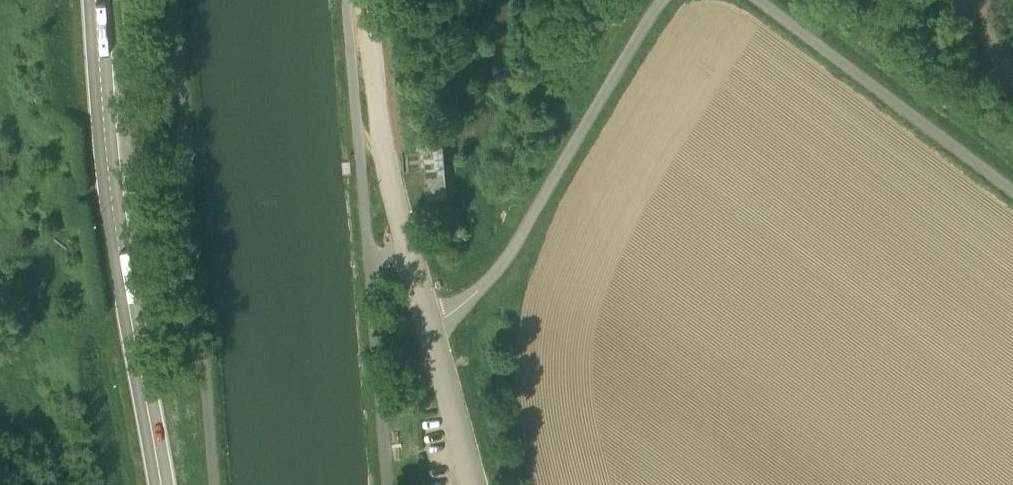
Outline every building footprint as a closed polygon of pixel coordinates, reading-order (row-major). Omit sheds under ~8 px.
[(442,187),(446,140),(429,139),(425,185),(442,187)]
